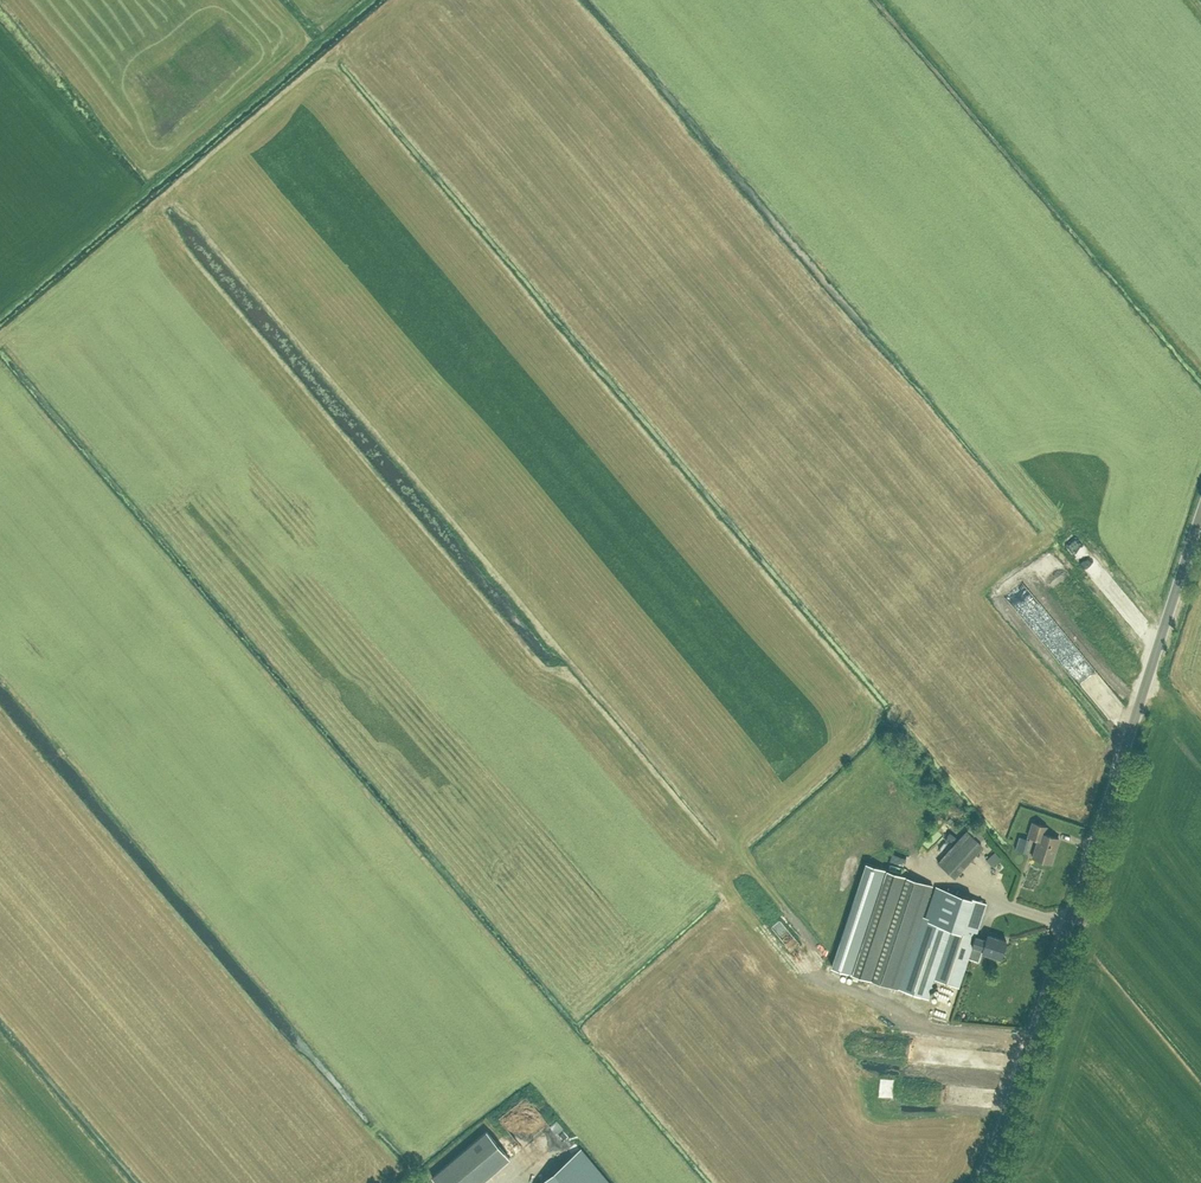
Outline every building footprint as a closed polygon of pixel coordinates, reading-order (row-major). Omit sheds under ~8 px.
[(1087,675),(1093,671),(1078,649),(1064,659),(1083,687),(1091,681),(1087,675)] [(1054,853),(1059,837),(1045,832),(1046,826),(1032,821),(1029,835),(1038,839),(1033,856),(1051,862),(1054,853)] [(979,848),(984,843),(971,830),(951,851),(947,847),(938,857),(956,875),(981,850),(979,848)] [(943,844),(947,849),(961,836),(956,831),(943,844)] [(998,854),(988,859),(993,867),(1002,862),(998,854)] [(831,965),(852,972),(886,869),(865,862),(831,965)] [(898,987),(921,918),(932,884),(886,869),(852,972),(898,987)] [(925,920),(921,918),(898,987),(929,997),(935,980),(934,980),(934,978),(959,986),(973,944),(976,935),(987,903),(936,886),(925,920)] [(793,956),(806,948),(791,923),(778,931),(793,956)] [(976,935),(973,944),(983,948),(982,950),(1001,957),(1006,940),(987,933),(985,939),(976,935)] [(934,1012),(934,1021),(950,1020),(950,1011),(934,1012)] [(440,1182),(475,1182),(510,1155),(487,1126),(430,1170),(440,1182)] [(581,1147),(538,1182),(611,1182),(581,1147)]
